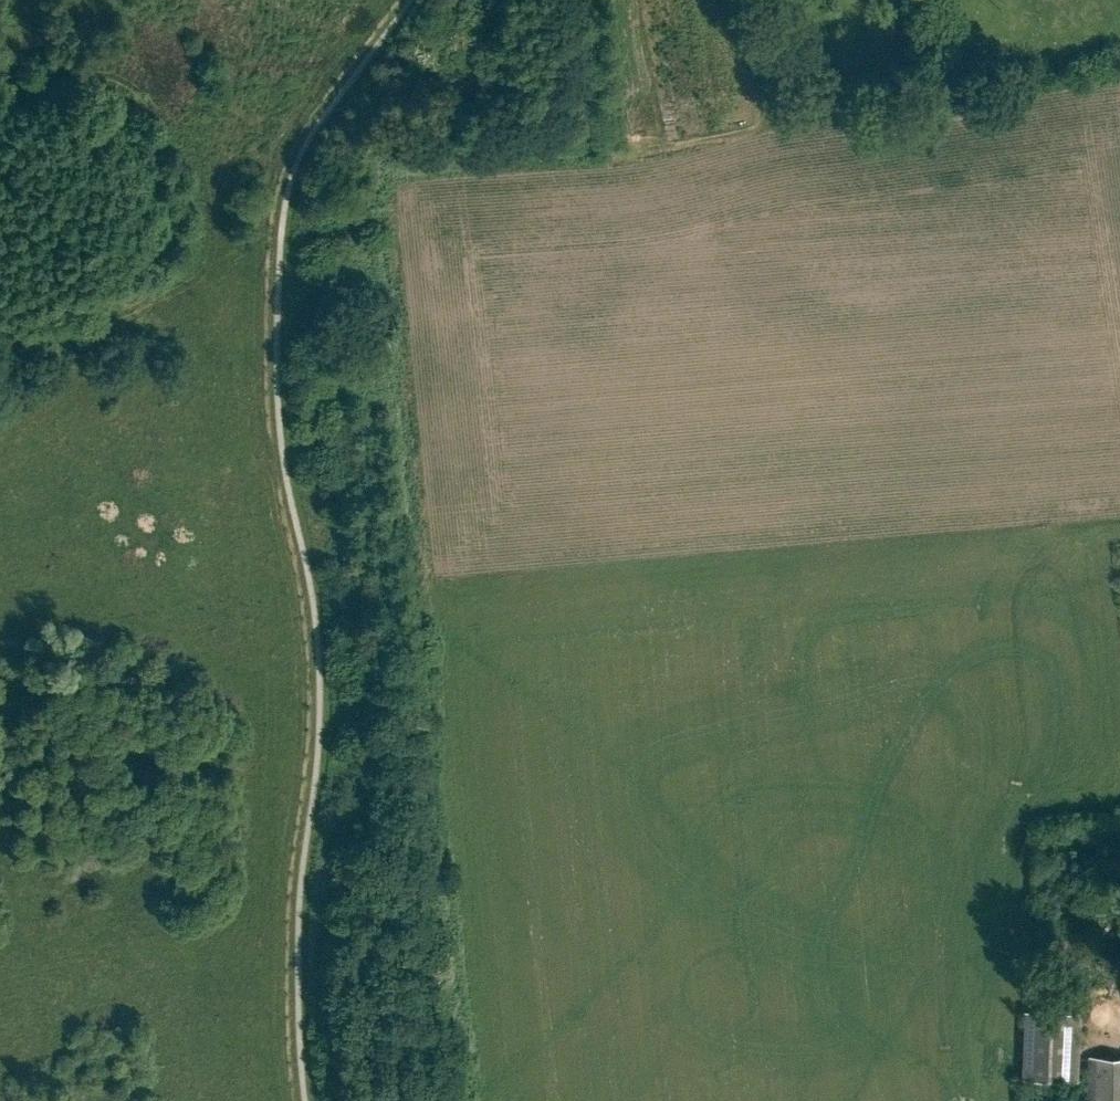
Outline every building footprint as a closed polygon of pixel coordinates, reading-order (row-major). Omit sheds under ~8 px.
[(1081,1011),(1027,1009),(1024,1077),(1079,1079),(1081,1011)] [(1091,1100),(1119,1100),(1119,1057),(1092,1056),(1091,1100)]
